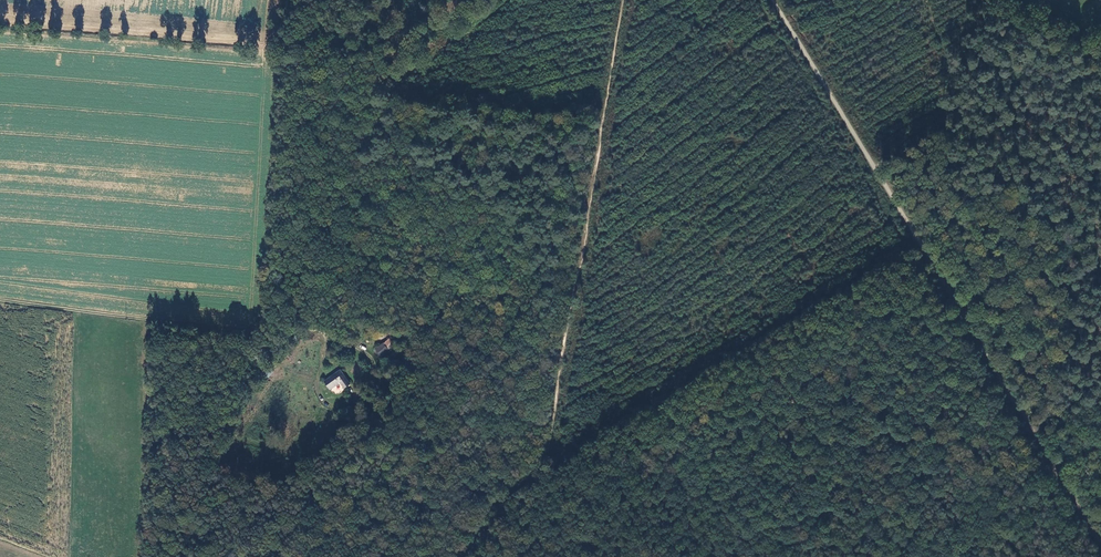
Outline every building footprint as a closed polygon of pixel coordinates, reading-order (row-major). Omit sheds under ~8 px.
[(389,338),(383,342),(387,347),(393,343),(389,338)] [(374,349),(379,355),(388,349),(383,343),(374,349)] [(262,373),(270,378),(274,373),(266,367),(262,373)] [(341,368),(324,380),(330,388),(340,381),(344,387),(351,383),(341,368)]
